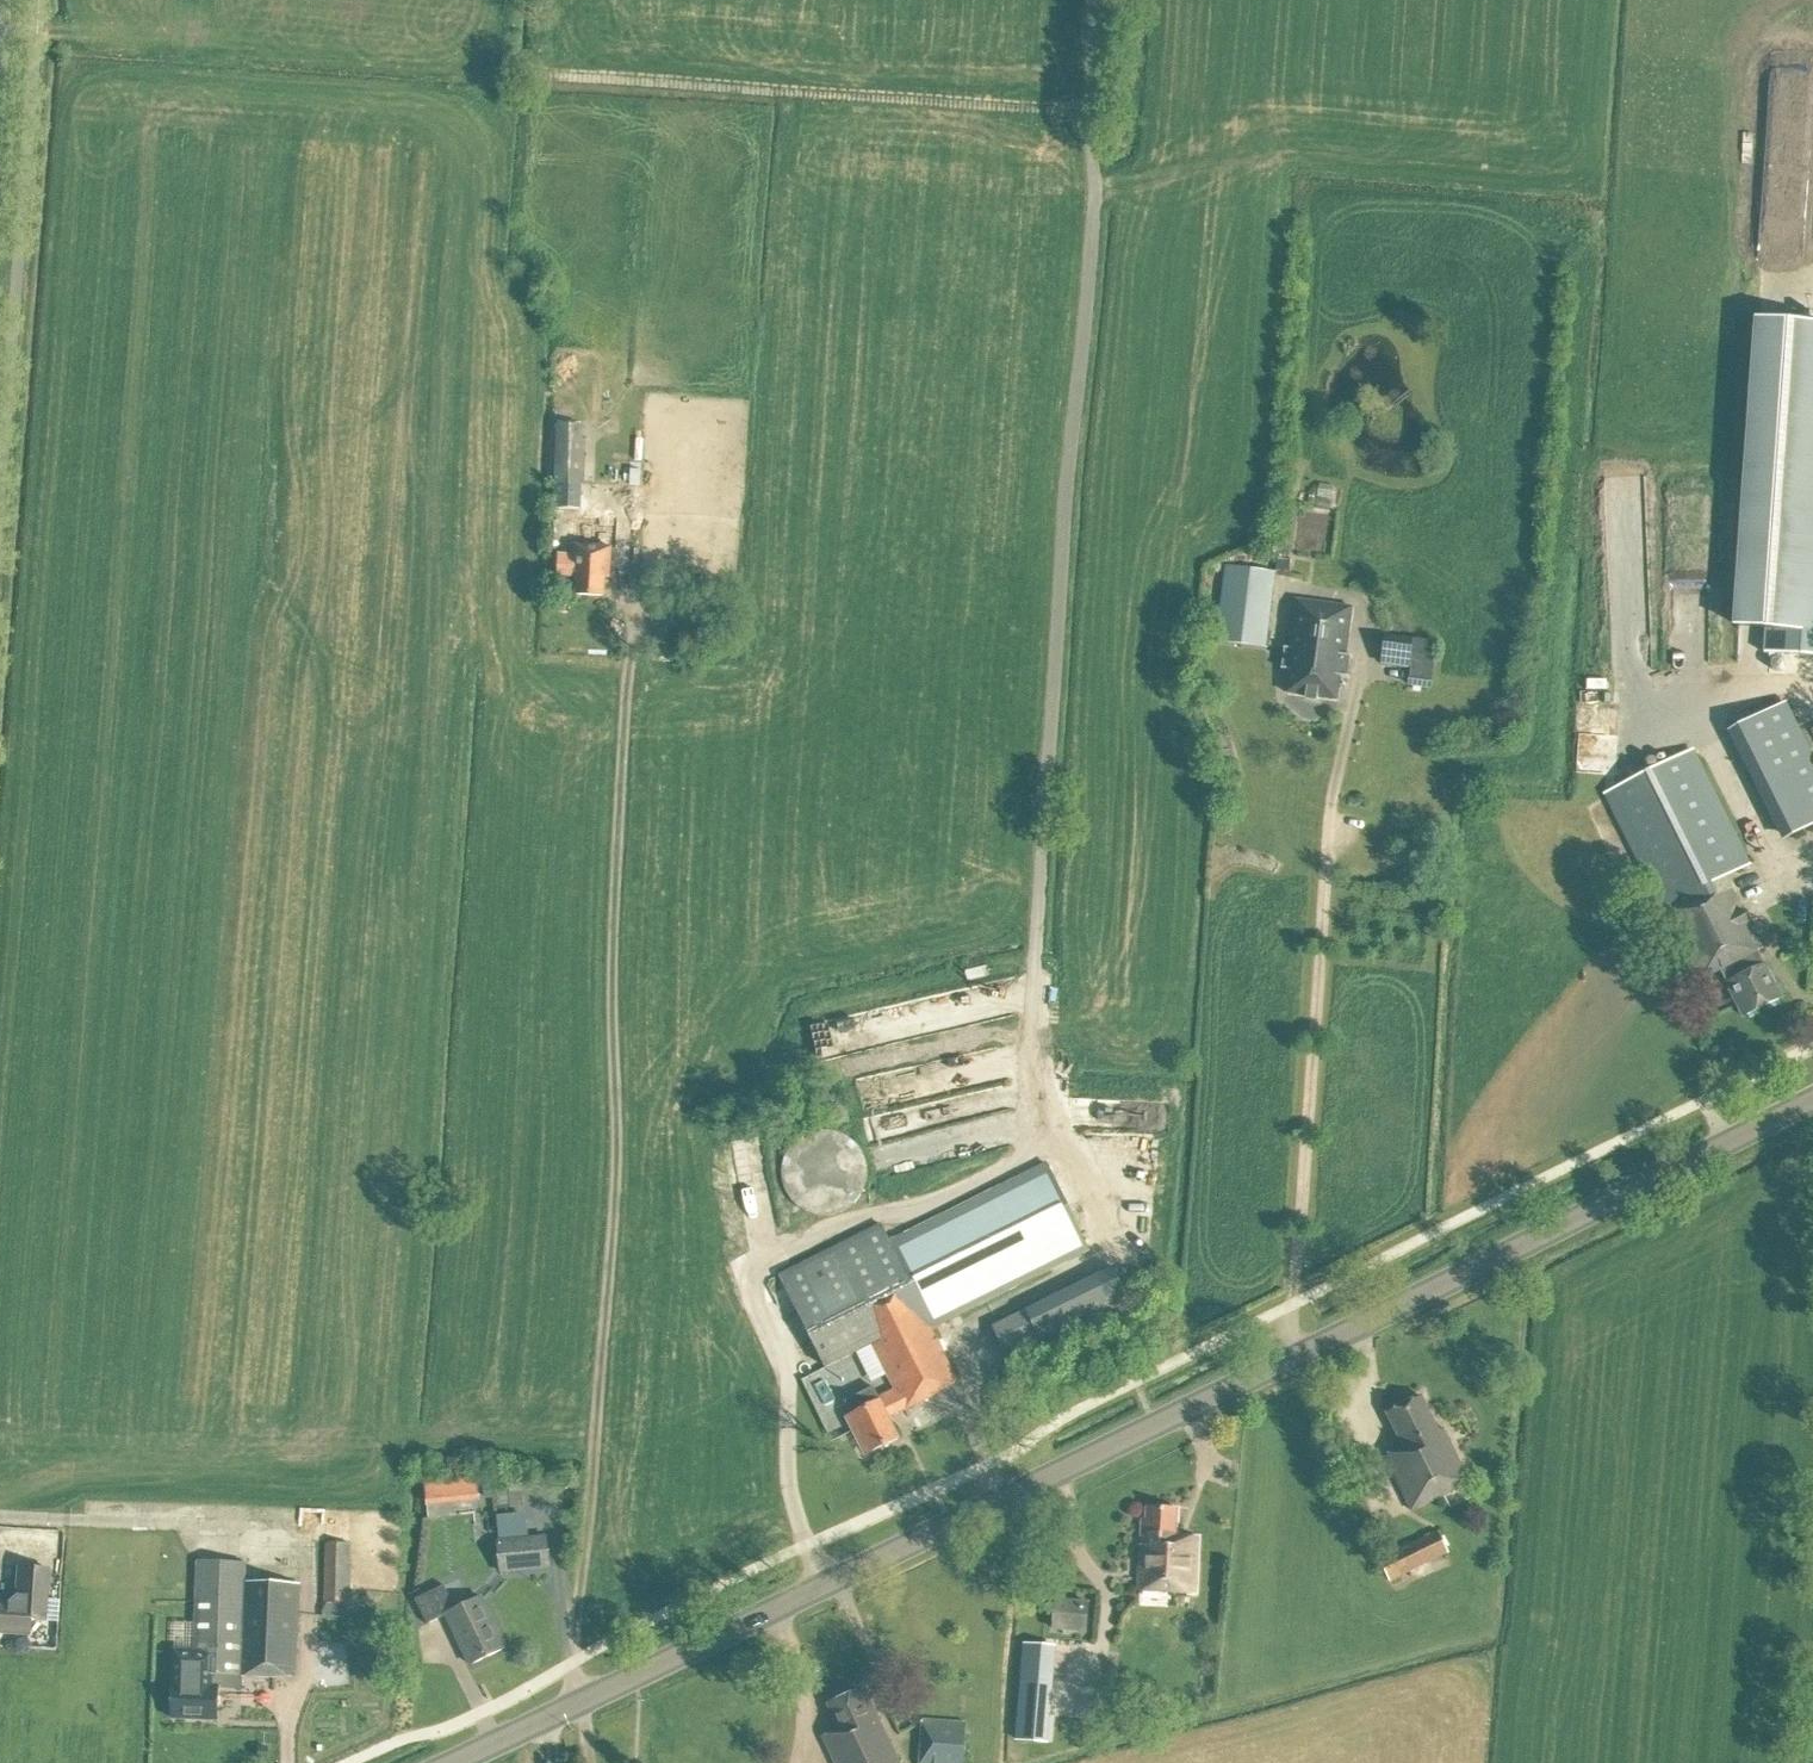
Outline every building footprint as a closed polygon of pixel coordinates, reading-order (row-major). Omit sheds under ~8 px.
[(1760,321),(1738,628),(1766,630),(1764,653),(1812,657),(1812,325),(1760,321)] [(582,487),(584,442),(581,442),(582,427),(556,426),(553,511),(579,512),(580,487),(582,487)] [(610,570),(612,548),(594,547),(595,531),(576,530),(575,547),(575,557),(560,556),(559,577),(578,578),(577,595),(604,597),(606,570),(610,570)] [(1225,579),(1219,629),(1267,635),(1273,585),(1225,579)] [(1346,655),(1352,607),(1296,599),(1289,648),(1284,648),(1280,670),(1288,671),(1285,694),(1337,702),(1340,678),(1347,679),(1350,656),(1346,655)] [(1431,691),(1435,659),(1411,656),(1413,638),(1385,635),(1381,664),(1410,667),(1407,688),(1431,691)] [(1617,763),(1618,679),(1598,679),(1597,729),(1579,728),(1579,762),(1617,763)] [(1785,704),(1733,729),(1787,838),(1812,826),(1812,761),(1785,704)] [(1698,982),(1720,971),(1727,984),(1743,1017),(1782,998),(1765,965),(1758,952),(1762,950),(1727,881),(1725,877),(1748,866),(1691,751),(1606,795),(1665,915),(1665,916),(1698,982)] [(802,1137),(792,1146),(786,1156),(782,1169),(783,1181),(787,1193),(794,1203),(805,1211),(816,1215),(829,1216),(841,1213),(852,1207),(861,1197),(866,1186),(868,1173),(867,1163),(864,1154),(858,1146),(849,1137),(837,1132),(825,1130),(813,1132),(802,1137)] [(890,1243),(881,1225),(780,1276),(827,1368),(872,1345),(897,1395),(881,1403),(874,1388),(845,1402),(852,1416),(847,1418),(865,1457),(900,1441),(888,1418),(904,1410),(905,1411),(941,1393),(940,1391),(957,1382),(931,1329),(1090,1250),(1047,1165),(890,1243)] [(1113,1268),(1012,1318),(993,1327),(1013,1366),(1045,1350),(1047,1354),(1134,1313),(1113,1268)] [(1403,1448),(1385,1457),(1412,1511),(1470,1483),(1443,1428),(1438,1431),(1422,1397),(1387,1414),(1403,1448)] [(476,1476),(444,1480),(446,1502),(478,1499),(476,1476)] [(494,1487),(496,1511),(524,1508),(521,1484),(494,1487)] [(1142,1521),(1138,1591),(1194,1594),(1198,1539),(1175,1537),(1176,1510),(1148,1509),(1148,1521),(1142,1521)] [(327,1519),(324,1617),(348,1619),(350,1520),(327,1519)] [(1379,1561),(1390,1584),(1447,1556),(1435,1533),(1379,1561)] [(547,1538),(498,1542),(501,1572),(550,1567),(547,1538)] [(176,1666),(173,1719),(217,1720),(218,1688),(241,1689),(242,1676),(276,1678),(276,1677),(296,1677),(299,1587),(245,1585),(246,1564),(197,1562),(196,1601),(194,1654),(193,1667),(176,1666)] [(30,1636),(31,1620),(44,1620),(48,1570),(17,1568),(14,1602),(0,1601),(0,1634),(30,1636)] [(481,1598),(456,1610),(444,1586),(415,1600),(428,1625),(447,1616),(471,1665),(506,1648),(481,1598)] [(1055,1601),(1053,1629),(1086,1632),(1088,1604),(1055,1601)] [(1048,1742),(1053,1682),(1020,1680),(1016,1740),(1048,1742)] [(876,1712),(871,1714),(860,1690),(828,1705),(839,1729),(823,1737),(835,1762),(900,1762),(876,1712)] [(920,1762),(964,1762),(966,1724),(923,1721),(920,1762)]
